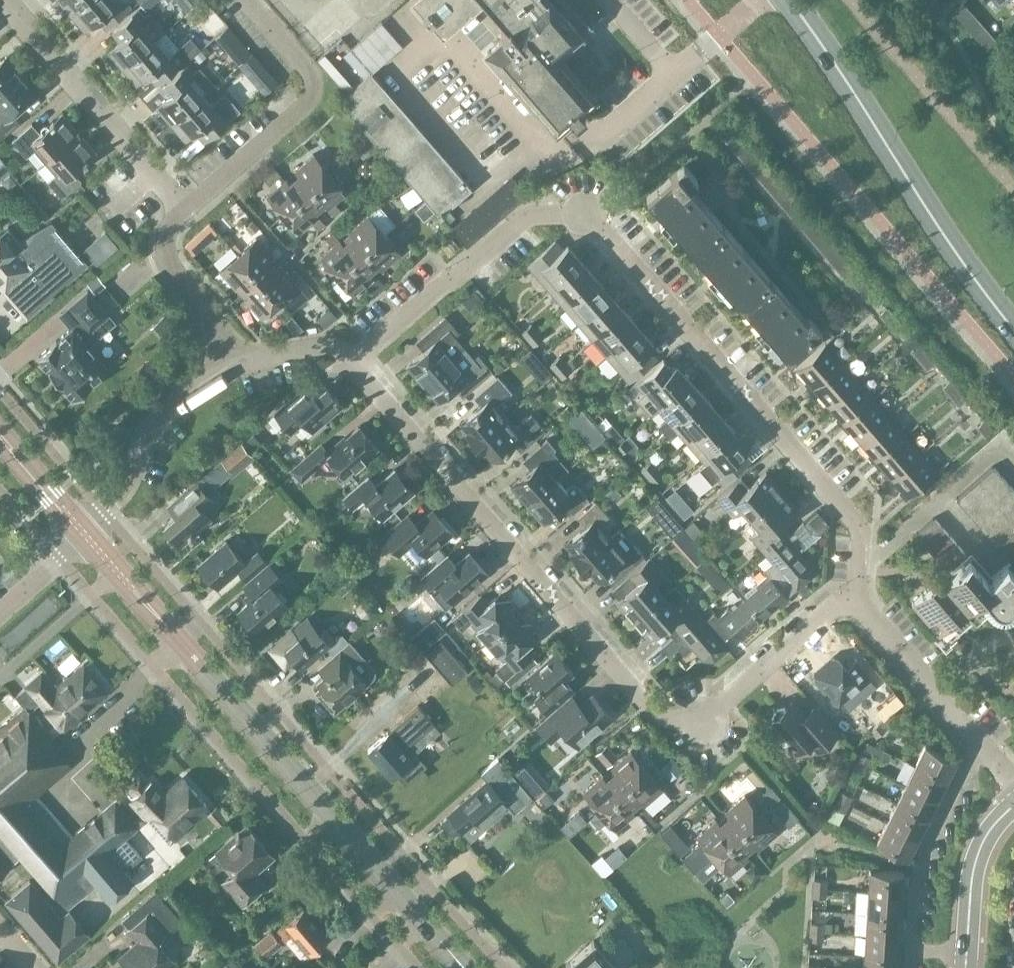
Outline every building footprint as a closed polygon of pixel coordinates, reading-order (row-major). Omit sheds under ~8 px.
[(71,14),(86,0),(59,0),(71,14)] [(71,14),(85,31),(102,16),(110,25),(131,8),(124,0),(86,0),(71,14)] [(140,3),(146,11),(159,0),(143,0),(140,3)] [(443,34),(474,6),(481,0),(413,0),(443,34)] [(492,12),(494,14),(499,19),(500,21),(507,28),(501,32),(501,33),(504,36),(487,50),(517,85),(530,99),(532,102),(538,109),(555,129),(571,117),(576,123),(585,116),(580,109),(595,96),(567,63),(563,59),(557,53),(567,44),(570,47),(574,44),(578,41),(575,37),(579,34),(550,0),(482,0),(492,12)] [(107,50),(122,67),(164,31),(149,14),(146,17),(138,8),(116,26),(124,36),(107,50)] [(381,22),(351,48),(352,48),(372,72),(402,46),(381,23),(381,22)] [(229,27),(217,37),(227,50),(239,40),(229,27)] [(164,31),(122,67),(137,85),(154,70),(162,79),(183,61),(186,58),(188,60),(195,54),(201,48),(191,36),(178,47),(164,31)] [(316,61),(347,95),(371,74),(340,39),(316,61)] [(201,48),(195,54),(200,60),(207,54),(202,48),(201,48)] [(22,74),(7,56),(0,62),(0,93),(22,74)] [(171,124),(204,95),(214,86),(198,67),(193,72),(186,64),(165,83),(173,92),(156,106),(171,124)] [(347,95),(341,100),(372,136),(379,144),(438,212),(438,213),(440,215),(444,212),(472,187),(466,180),(456,168),(372,72),(372,73),(371,74),(347,95)] [(0,93),(0,138),(1,138),(19,122),(11,113),(37,91),(22,74),(0,93)] [(269,75),(260,83),(267,92),(276,84),(269,75)] [(213,106),(204,95),(171,124),(186,141),(203,126),(211,135),(232,117),(239,111),(225,95),(213,106)] [(34,150),(45,162),(77,134),(74,131),(76,130),(62,114),(40,133),(32,123),(12,140),(27,157),(34,150)] [(77,134),(45,162),(55,174),(48,181),(62,197),(82,180),(73,170),(95,152),(81,136),(80,137),(77,134)] [(372,136),(356,151),(363,158),(379,144),(372,136)] [(299,175),(294,179),(307,193),(331,172),(315,154),(295,171),(299,175)] [(339,155),(330,163),(335,169),(344,160),(339,155)] [(692,156),(690,157),(646,195),(790,360),(822,332),(810,317),(807,320),(694,191),(710,178),(692,156)] [(11,170),(0,158),(0,180),(11,170)] [(331,172),(307,193),(320,208),(324,204),(334,216),(341,210),(335,202),(347,191),(338,180),(352,169),(344,160),(335,169),(331,172)] [(272,169),(261,179),(269,188),(280,178),(272,169)] [(10,175),(2,182),(9,190),(17,183),(10,175)] [(267,195),(283,214),(307,193),(294,179),(290,182),(286,178),(267,195)] [(413,188),(401,196),(409,209),(422,200),(413,188)] [(315,211),(320,208),(307,193),(283,214),(299,232),(311,222),(318,230),(325,224),(318,216),(319,215),(315,211)] [(50,197),(40,205),(51,218),(61,209),(50,197)] [(427,200),(416,210),(424,220),(436,210),(427,200)] [(443,219),(449,225),(456,219),(450,213),(443,219)] [(353,236),(348,240),(361,254),(385,233),(368,215),(349,232),(353,236)] [(253,220),(246,226),(253,233),(260,227),(253,220)] [(27,315),(88,262),(52,221),(25,244),(9,225),(0,233),(0,283),(27,315)] [(209,224),(186,245),(194,255),(217,233),(209,224)] [(105,231),(93,241),(106,257),(118,246),(105,231)] [(385,233),(361,254),(374,269),(378,265),(382,269),(401,252),(385,233)] [(337,275),(361,254),(348,240),(344,244),(340,240),(335,234),(327,240),(333,246),(321,257),(337,275)] [(451,235),(440,245),(449,255),(460,245),(451,235)] [(242,250),(238,253),(259,277),(274,264),(270,260),(274,256),(257,237),(242,250)] [(233,239),(229,242),(238,253),(242,250),(233,239)] [(527,264),(550,290),(583,262),(568,245),(563,249),(555,240),(527,264)] [(241,285),(245,290),(259,277),(238,253),(220,269),(237,289),(241,285)] [(361,254),(337,275),(353,294),(373,277),(369,273),(374,269),(361,254)] [(550,290),(564,307),(597,278),(583,262),(550,290)] [(274,264),(259,277),(280,301),(299,284),(281,265),(277,269),(274,264)] [(97,275),(87,283),(96,293),(106,285),(97,275)] [(259,277),(245,290),(249,294),(245,298),(262,317),(280,301),(259,277)] [(564,307),(578,323),(611,295),(597,278),(564,307)] [(380,279),(368,289),(374,295),(385,285),(380,279)] [(471,288),(462,296),(472,307),(480,299),(471,288)] [(73,327),(72,328),(57,341),(56,340),(37,356),(49,370),(48,371),(51,375),(52,376),(54,375),(59,380),(57,382),(58,383),(61,386),(62,385),(74,399),(93,383),(92,382),(108,368),(88,346),(97,338),(90,330),(108,314),(87,291),(69,307),(83,324),(76,331),(73,327)] [(578,323),(593,339),(625,311),(611,295),(578,323)] [(329,307),(317,318),(324,326),(337,315),(329,307)] [(880,314),(888,323),(895,317),(887,308),(880,314)] [(593,339),(607,355),(639,327),(625,311),(593,339)] [(303,328),(292,315),(285,322),(296,335),(303,328)] [(423,383),(465,346),(455,335),(459,332),(445,316),(421,337),(429,346),(407,365),(423,383)] [(895,317),(888,323),(896,332),(903,326),(895,317)] [(530,322),(522,330),(528,338),(537,330),(530,322)] [(639,327),(607,355),(630,382),(657,358),(650,349),(654,344),(639,327)] [(537,330),(528,338),(534,345),(543,337),(537,330)] [(797,368),(813,387),(842,362),(826,343),(797,368)] [(911,350),(919,359),(926,353),(918,344),(911,350)] [(475,358),(465,346),(423,383),(438,401),(460,382),(468,391),(492,370),(479,354),(475,358)] [(528,347),(519,355),(541,380),(550,372),(528,347)] [(926,353),(919,359),(927,368),(934,362),(926,353)] [(559,355),(550,363),(555,370),(556,371),(565,363),(559,355)] [(651,416),(659,409),(691,381),(686,375),(686,374),(685,374),(676,364),(671,368),(666,362),(664,359),(644,375),(636,383),(640,388),(643,391),(644,393),(636,399),(650,415),(651,416)] [(813,387),(829,405),(858,380),(842,362),(813,387)] [(565,363),(556,371),(562,378),(571,370),(565,363)] [(466,433),(475,443),(507,415),(497,404),(512,391),(498,375),(474,396),(482,405),(461,423),(468,431),(466,433)] [(829,405),(845,423),(874,398),(858,380),(829,405)] [(943,387),(951,396),(958,390),(950,380),(943,387)] [(658,426),(664,433),(705,397),(691,381),(659,409),(667,418),(658,426)] [(313,430),(342,405),(326,387),(309,402),(299,391),(275,412),(292,431),(305,420),(313,430)] [(958,390),(951,396),(959,405),(966,399),(958,390)] [(679,432),(687,442),(720,413),(705,397),(664,433),(670,440),(679,432)] [(845,423),(861,442),(890,417),(874,398),(845,423)] [(687,442),(701,458),(734,430),(720,413),(687,442)] [(507,415),(475,443),(484,453),(485,451),(493,459),(513,442),(521,451),(545,430),(531,414),(517,427),(507,415)] [(861,442),(877,460),(906,435),(890,417),(861,442)] [(977,426),(985,436),(993,429),(985,420),(977,426)] [(300,480),(315,467),(318,471),(336,472),(339,469),(345,475),(378,447),(359,426),(329,452),(321,443),(290,470),(300,480)] [(747,437),(743,441),(734,430),(701,458),(706,463),(700,468),(712,483),(718,477),(724,484),(752,460),(744,451),(749,447),(753,443),(747,437)] [(253,432),(244,439),(253,449),(261,441),(253,432)] [(626,437),(615,446),(629,461),(633,458),(637,454),(637,443),(630,434),(626,437)] [(877,460),(892,478),(921,453),(906,435),(877,460)] [(531,469),(513,484),(520,492),(520,494),(528,503),(558,477),(568,468),(553,450),(555,448),(547,439),(541,444),(523,460),(531,469)] [(241,442),(222,459),(232,470),(252,452),(242,441),(241,442)] [(921,453),(892,478),(909,497),(938,472),(921,453)] [(649,461),(641,467),(648,475),(656,468),(649,461)] [(1008,613),(1010,613),(1012,612),(1013,611),(1013,489),(994,465),(956,498),(1012,561),(990,580),(935,517),(916,533),(949,571),(912,603),(939,634),(953,622),(959,629),(974,616),(967,609),(980,598),(989,608),(990,610),(993,611),(995,613),(996,613),(998,614),(1000,614),(1002,614),(1005,614),(1007,614),(1008,613)] [(656,468),(648,475),(654,482),(662,475),(656,468)] [(401,475),(400,476),(394,469),(376,485),(368,476),(343,497),(353,508),(366,498),(384,518),(388,515),(394,509),(414,492),(408,485),(409,484),(409,483),(410,482),(410,481),(410,479),(410,478),(409,477),(409,476),(408,475),(407,475),(406,474),(405,474),(403,474),(402,474),(401,475)] [(740,510),(749,520),(783,490),(767,471),(749,486),(742,477),(718,498),(733,516),(740,510)] [(558,477),(528,503),(535,513),(538,513),(545,520),(562,505),(570,514),(588,498),(574,482),(567,488),(558,477)] [(201,509),(212,499),(196,481),(169,505),(176,514),(164,524),(181,544),(210,519),(201,509)] [(751,536),(767,554),(791,534),(790,533),(782,524),(799,509),(783,490),(749,520),(757,530),(751,536)] [(687,501),(677,510),(684,519),(694,510),(687,501)] [(571,554),(580,564),(612,536),(602,525),(611,518),(597,502),(579,517),(586,526),(566,544),(573,552),(571,554)] [(394,509),(388,515),(395,523),(402,517),(394,509)] [(414,541),(427,555),(430,552),(437,546),(453,532),(433,510),(416,524),(407,515),(383,536),(399,554),(414,541)] [(324,517),(317,523),(323,529),(329,524),(324,517)] [(676,518),(667,526),(675,535),(683,528),(684,527),(676,518)] [(684,527),(693,538),(703,530),(694,519),(684,527)] [(767,554),(773,561),(791,581),(790,581),(796,588),(810,576),(811,566),(794,547),(812,531),(804,522),(790,533),(791,534),(767,554)] [(675,535),(671,538),(680,547),(691,537),(683,528),(675,535)] [(612,536),(580,564),(589,574),(590,572),(598,580),(606,573),(614,582),(626,572),(644,556),(630,540),(620,529),(612,536)] [(247,578),(266,561),(257,551),(245,562),(226,540),(199,564),(218,587),(238,569),(247,578)] [(437,546),(430,552),(438,562),(445,556),(437,546)] [(432,593),(446,609),(454,602),(487,573),(469,552),(455,563),(447,554),(445,556),(438,562),(421,577),(434,591),(432,593)] [(616,601),(633,620),(674,585),(665,575),(649,557),(630,574),(638,583),(616,601)] [(367,559),(354,563),(359,576),(371,572),(367,559)] [(709,559),(699,567),(721,592),(730,584),(709,559)] [(747,596),(745,598),(762,618),(778,604),(787,596),(796,588),(790,581),(791,581),(773,561),(763,570),(766,574),(755,584),(758,587),(747,596)] [(238,609),(256,630),(287,603),(274,588),(283,580),(269,563),(243,585),(253,596),(238,609)] [(732,584),(745,598),(747,596),(737,579),(732,584)] [(674,585),(633,620),(649,639),(671,621),(679,630),(698,613),(682,595),(674,585)] [(470,621),(488,641),(519,613),(512,605),(512,601),(510,598),(495,598),(488,603),(480,594),(452,619),(461,629),(470,621)] [(714,612),(704,621),(722,641),(722,640),(731,633),(737,640),(762,618),(745,598),(732,610),(729,606),(718,616),(714,612)] [(393,601),(385,608),(392,616),(400,609),(393,601)] [(519,613),(488,641),(505,661),(496,668),(505,679),(533,654),(525,645),(531,639),(532,625),(530,622),(526,622),(519,613)] [(679,630),(661,646),(669,656),(683,643),(687,648),(691,644),(702,657),(703,658),(714,659),(717,657),(728,647),(722,640),(722,641),(704,621),(698,613),(679,630)] [(272,648),(279,657),(286,664),(294,657),(301,666),(325,645),(333,638),(325,628),(320,632),(307,617),(272,648)] [(433,618),(411,638),(422,651),(445,631),(433,618)] [(333,638),(325,645),(333,654),(343,645),(335,637),(333,638)] [(441,639),(425,653),(452,684),(468,670),(441,639)] [(333,654),(330,657),(319,667),(326,676),(318,683),(322,687),(317,691),(334,711),(378,673),(349,640),(343,645),(333,654)] [(573,672),(560,657),(555,651),(528,675),(543,692),(535,698),(548,713),(569,694),(559,683),(573,672)] [(837,703),(843,703),(871,679),(856,661),(847,669),(837,657),(833,657),(815,673),(814,677),(837,703)] [(16,695),(14,696),(23,706),(0,726),(0,873),(21,855),(54,896),(78,876),(79,880),(88,891),(95,885),(109,901),(134,880),(130,875),(126,870),(142,857),(124,836),(138,824),(132,817),(117,799),(95,817),(73,836),(57,817),(35,794),(70,764),(55,748),(58,746),(52,738),(62,729),(63,729),(107,691),(83,664),(53,690),(40,674),(27,685),(16,695)] [(564,728),(578,745),(611,716),(593,695),(573,712),(565,702),(539,726),(551,740),(564,728)] [(791,704),(790,705),(787,707),(785,705),(776,706),(774,708),(772,715),(774,718),(768,723),(795,754),(810,741),(818,750),(836,734),(814,708),(804,716),(797,707),(796,706),(795,705),(794,704),(793,704),(791,704)] [(389,733),(369,750),(391,776),(392,777),(396,773),(406,784),(427,766),(408,743),(434,721),(421,706),(389,733)] [(871,729),(872,730),(877,736),(886,728),(880,722),(871,729)] [(126,738),(136,741),(140,729),(131,726),(126,738)] [(607,744),(596,753),(606,766),(618,756),(607,744)] [(926,744),(916,764),(946,779),(956,759),(926,744)] [(512,747),(502,755),(508,761),(518,753),(512,747)] [(615,772),(611,775),(623,790),(655,763),(646,753),(639,760),(631,751),(612,768),(615,772)] [(860,751),(857,759),(868,765),(871,757),(860,751)] [(671,757),(659,767),(670,779),(682,769),(671,757)] [(515,812),(532,797),(498,758),(480,773),(487,781),(440,823),(446,829),(447,830),(449,832),(451,832),(453,833),(455,833),(457,833),(459,832),(461,831),(462,830),(476,818),(481,824),(506,802),(515,812)] [(868,765),(857,759),(853,767),(864,772),(868,765)] [(655,763),(623,790),(636,805),(641,801),(644,805),(663,788),(656,779),(664,773),(655,763)] [(916,764),(906,784),(937,799),(946,779),(916,764)] [(141,773),(124,788),(132,798),(145,813),(144,815),(146,817),(150,822),(156,817),(191,787),(183,778),(163,795),(151,781),(149,783),(141,773)] [(583,792),(600,811),(623,790),(611,775),(606,779),(603,775),(583,792)] [(537,779),(526,788),(534,798),(545,788),(537,779)] [(906,784),(896,803),(927,818),(937,799),(906,784)] [(771,786),(763,793),(772,804),(781,796),(771,786)] [(191,787),(156,817),(171,835),(206,804),(191,787)] [(600,811),(590,819),(599,829),(608,821),(616,830),(635,813),(632,809),(636,805),(623,790),(600,811)] [(842,790),(838,798),(849,803),(853,795),(842,790)] [(547,791),(536,800),(543,808),(554,799),(547,791)] [(729,816),(725,820),(737,834),(761,813),(745,795),(725,812),(729,816)] [(849,803),(838,798),(834,806),(845,811),(849,803)] [(784,800),(774,808),(790,827),(800,818),(799,817),(784,800)] [(896,803),(887,822),(917,837),(927,818),(896,803)] [(218,806),(207,815),(218,828),(229,818),(218,806)] [(712,810),(704,817),(710,825),(717,819),(714,817),(717,814),(712,810)] [(761,813),(737,834),(750,849),(754,845),(758,849),(777,832),(761,813)] [(547,817),(534,828),(542,838),(555,827),(547,817)] [(697,836),(713,855),(737,834),(725,820),(720,823),(717,819),(710,825),(697,836)] [(917,837),(887,822),(877,843),(907,858),(917,837)] [(680,836),(670,825),(661,833),(671,845),(680,836)] [(223,881),(243,904),(264,885),(254,873),(276,854),(275,853),(269,858),(262,850),(266,848),(247,826),(217,853),(234,872),(223,881)] [(737,834),(713,855),(730,874),(749,857),(746,853),(750,849),(737,834)] [(687,851),(681,856),(692,869),(703,860),(694,850),(692,852),(687,851)] [(601,855),(591,863),(603,877),(613,868),(601,855)] [(755,863),(745,871),(754,881),(764,872),(755,863)] [(870,868),(869,891),(903,893),(904,870),(870,868)] [(814,879),(813,888),(826,888),(826,879),(814,879)] [(5,901),(56,962),(88,936),(68,911),(61,917),(30,881),(5,901)] [(123,919),(130,928),(129,929),(139,941),(123,956),(129,964),(127,966),(128,967),(169,967),(175,962),(158,942),(169,933),(182,921),(174,912),(180,906),(163,887),(157,892),(156,890),(123,919)] [(826,888),(813,888),(813,896),(825,897),(826,888)] [(728,891),(719,898),(727,907),(735,900),(728,891)] [(869,891),(867,913),(901,915),(903,893),(869,891)] [(309,953),(327,937),(302,907),(273,932),(270,930),(252,946),(263,958),(292,933),(309,953)] [(867,913),(866,934),(900,936),(901,915),(867,913)] [(811,922),(811,931),(823,931),(823,923),(811,922)] [(823,931),(811,931),(810,940),(822,940),(823,931)] [(866,934),(864,956),(898,958),(900,936),(866,934)] [(594,940),(566,965),(568,967),(618,967),(630,957),(632,953),(631,948),(625,942),(621,941),(617,942),(605,952),(594,940)] [(864,967),(898,967),(898,958),(864,956),(864,967)]
